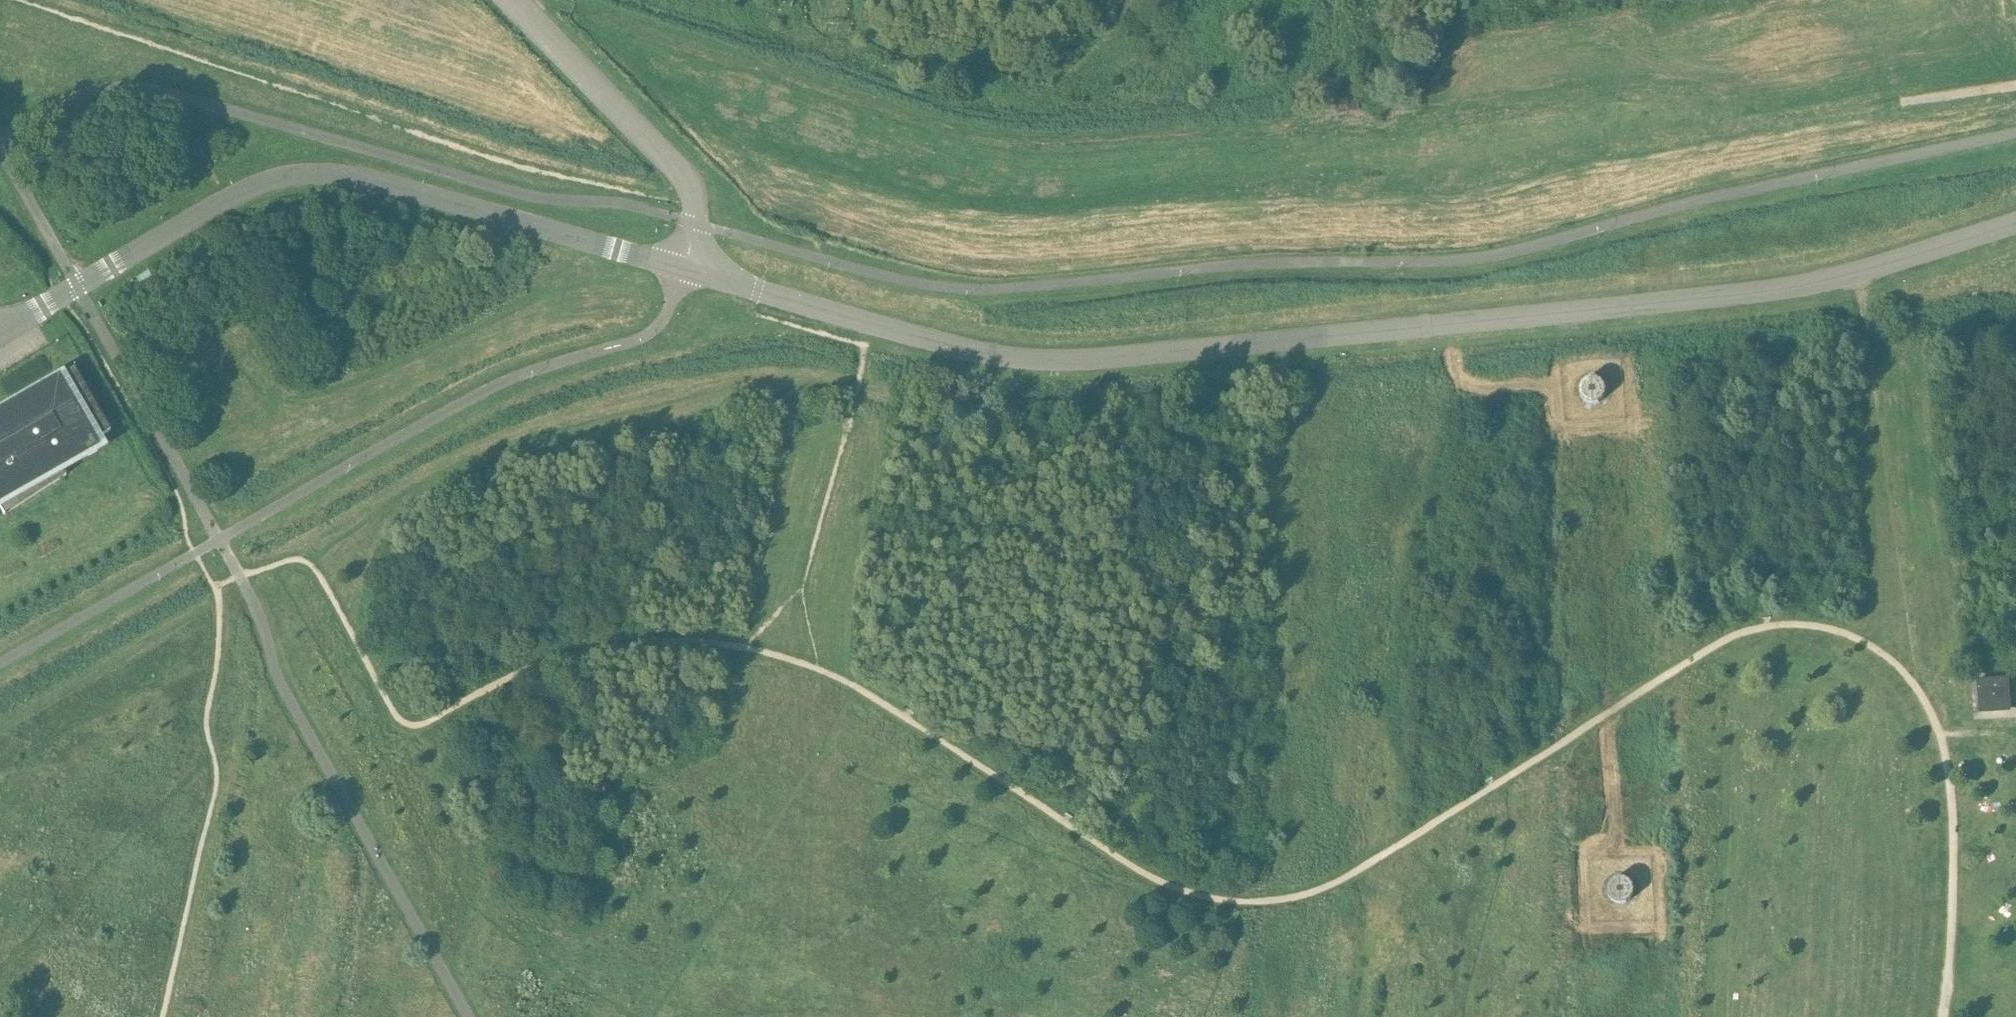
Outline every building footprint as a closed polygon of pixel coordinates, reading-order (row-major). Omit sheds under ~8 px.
[(188,146),(194,156),(205,151),(199,140),(188,146)] [(63,470),(63,469),(103,447),(98,438),(97,437),(61,374),(23,396),(0,409),(0,506),(63,470)] [(1610,403),(1612,398),(1611,393),(1609,389),(1606,385),(1602,382),(1597,381),(1592,382),(1587,384),(1584,387),(1581,392),(1580,396),(1581,402),(1584,407),(1587,410),(1592,412),(1598,413),(1603,411),(1607,408),(1610,403)] [(1978,681),(1980,713),(2010,711),(2010,708),(2008,679),(1978,681)] [(1639,902),(1640,896),(1640,891),(1638,887),(1635,883),(1630,881),(1625,880),(1620,880),(1616,882),(1612,885),(1610,890),(1609,895),(1610,900),(1612,905),(1616,908),(1621,910),(1626,911),(1631,909),(1636,906),(1639,902)]
